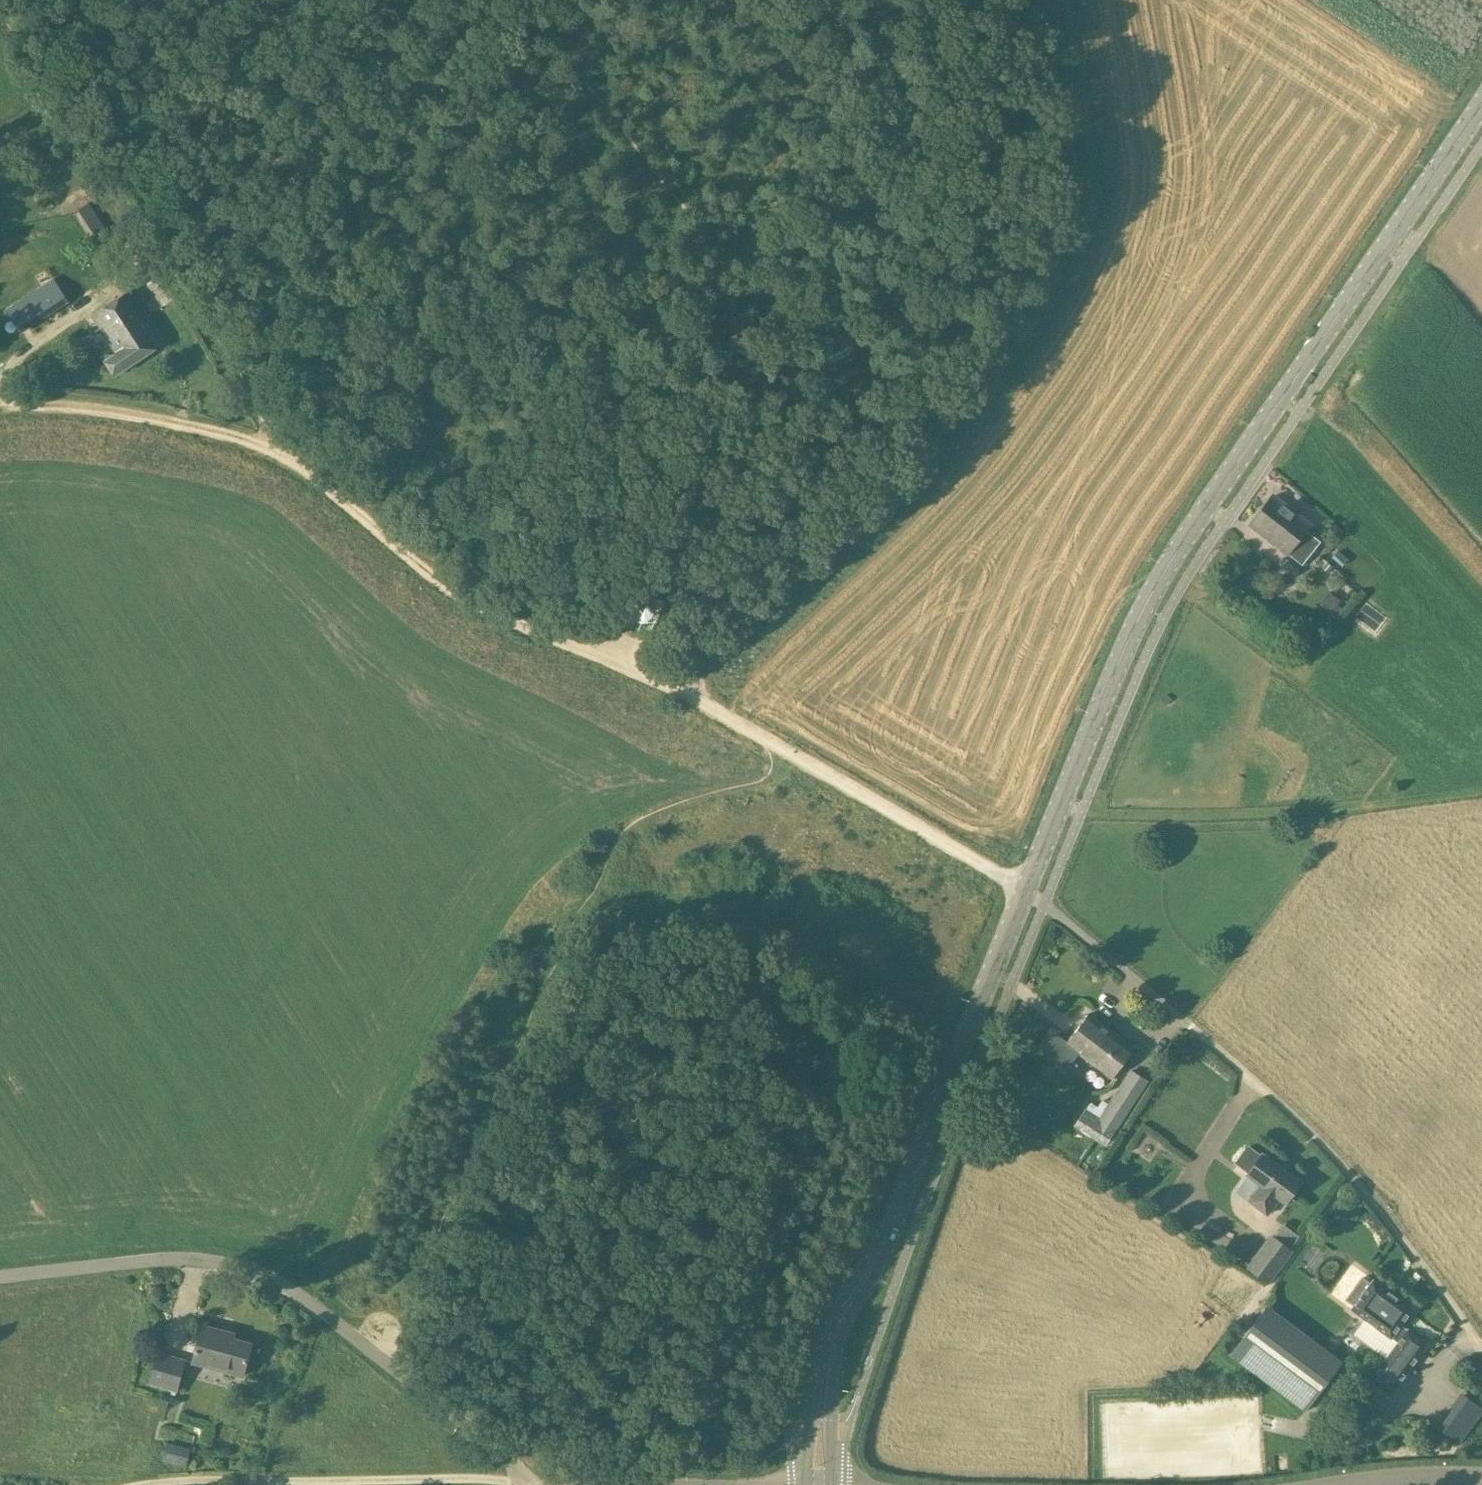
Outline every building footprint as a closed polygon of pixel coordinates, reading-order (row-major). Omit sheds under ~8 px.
[(53,280),(13,306),(26,326),(67,300),(53,280)] [(115,376),(165,342),(130,291),(92,317),(117,354),(105,362),(115,376)] [(1306,531),(1310,526),(1273,497),(1251,525),(1302,566),(1321,542),(1306,531)] [(1327,563),(1322,568),(1327,572),(1331,567),(1327,563)] [(1342,600),(1329,591),(1320,604),(1332,613),(1342,600)] [(1067,1070),(1079,1054),(1111,1079),(1134,1048),(1088,1013),(1066,1042),(1055,1034),(1042,1051),(1067,1070)] [(1130,1070),(1100,1117),(1085,1108),(1074,1127),(1106,1147),(1149,1082),(1130,1070)] [(1262,1152),(1261,1154),(1248,1144),(1234,1163),(1247,1172),(1247,1173),(1264,1186),(1252,1202),(1267,1213),(1279,1197),(1285,1202),(1301,1181),(1262,1152)] [(1294,1251),(1271,1234),(1246,1267),(1269,1284),(1294,1251)] [(1362,1276),(1346,1298),(1354,1304),(1353,1307),(1352,1307),(1351,1308),(1353,1309),(1366,1318),(1355,1332),(1387,1356),(1371,1378),(1371,1377),(1370,1379),(1371,1380),(1371,1379),(1389,1392),(1388,1393),(1390,1393),(1391,1392),(1390,1392),(1427,1343),(1400,1323),(1411,1309),(1412,1308),(1411,1307),(1410,1307),(1374,1280),(1373,1279),(1372,1280),(1370,1283),(1362,1276)] [(1264,1307),(1263,1308),(1231,1352),(1230,1352),(1229,1353),(1231,1354),(1304,1408),(1304,1409),(1305,1410),(1306,1408),(1338,1364),(1339,1365),(1340,1363),(1338,1362),(1338,1363),(1265,1308),(1266,1308),(1264,1307)] [(243,1375),(252,1344),(219,1335),(220,1330),(203,1325),(193,1361),(243,1375)] [(157,1351),(148,1384),(178,1392),(186,1359),(157,1351)] [(1438,1427),(1439,1428),(1440,1427),(1459,1441),(1481,1409),(1463,1395),(1464,1395),(1463,1394),(1462,1395),(1440,1426),(1439,1426),(1438,1427)] [(162,1460),(187,1467),(192,1449),(167,1442),(162,1460)]
